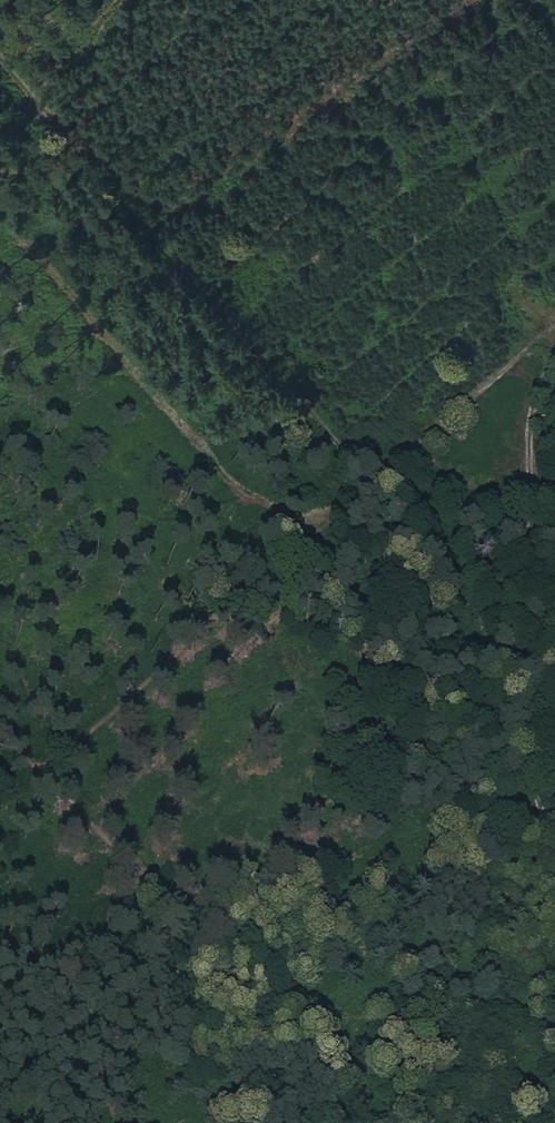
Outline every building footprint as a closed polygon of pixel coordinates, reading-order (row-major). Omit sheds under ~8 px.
[(554,354),(551,355),(547,358),(546,362),(546,366),(547,369),(549,372),(553,374),(554,375),(554,354)]
